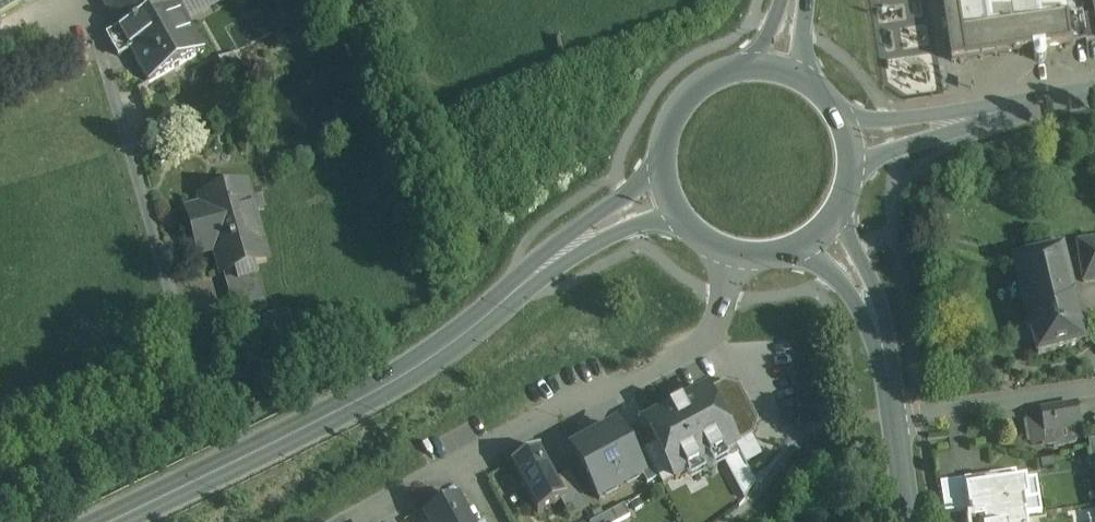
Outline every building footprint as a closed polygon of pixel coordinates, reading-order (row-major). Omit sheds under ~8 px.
[(30,0),(0,0),(0,17),(30,0)] [(175,0),(102,0),(120,31),(132,51),(150,83),(205,51),(181,10),(175,0)] [(181,10),(188,6),(185,1),(186,0),(175,0),(181,10)] [(948,35),(1067,17),(1064,0),(943,0),(948,35)] [(1083,15),(1087,40),(1094,39),(1094,14),(1083,15)] [(1067,17),(948,35),(952,62),(1071,44),(1067,17)] [(132,51),(120,31),(108,38),(119,57),(132,51)] [(245,184),(219,191),(222,201),(187,211),(198,252),(216,247),(223,273),(230,271),(256,264),(267,261),(245,184)] [(1078,243),(1084,282),(1094,281),(1094,240),(1078,243)] [(1059,250),(1016,261),(1014,262),(1014,264),(1015,264),(1026,309),(1074,297),(1063,252),(1062,249),(1060,250),(1059,250)] [(256,264),(230,271),(235,285),(260,278),(256,264)] [(235,285),(227,288),(235,316),(268,307),(260,278),(235,285)] [(1074,297),(1026,309),(1038,356),(1085,344),(1074,297)] [(737,448),(706,392),(645,425),(675,481),(737,448)] [(1072,405),(1041,410),(1045,434),(1076,428),(1075,420),(1080,419),(1080,414),(1074,415),(1072,405)] [(643,477),(618,430),(573,454),(598,501),(643,477)] [(540,450),(511,466),(512,467),(513,466),(538,514),(537,514),(538,515),(561,503),(566,500),(556,482),(540,452),(541,451),(540,450)] [(589,509),(570,475),(556,482),(566,500),(561,503),(570,519),(589,509)] [(966,491),(968,491),(966,481),(941,485),(945,515),(969,512),(966,491)] [(1010,518),(1010,519),(1026,516),(1027,516),(1025,503),(1030,502),(1027,481),(1000,486),(999,481),(984,483),(985,488),(968,491),(966,491),(969,512),(971,521),(983,521),(1010,518)] [(457,501),(426,518),(428,521),(468,521),(457,501)] [(618,521),(621,521),(631,517),(624,505),(613,511),(618,521)] [(613,511),(594,521),(618,521),(613,511)]
